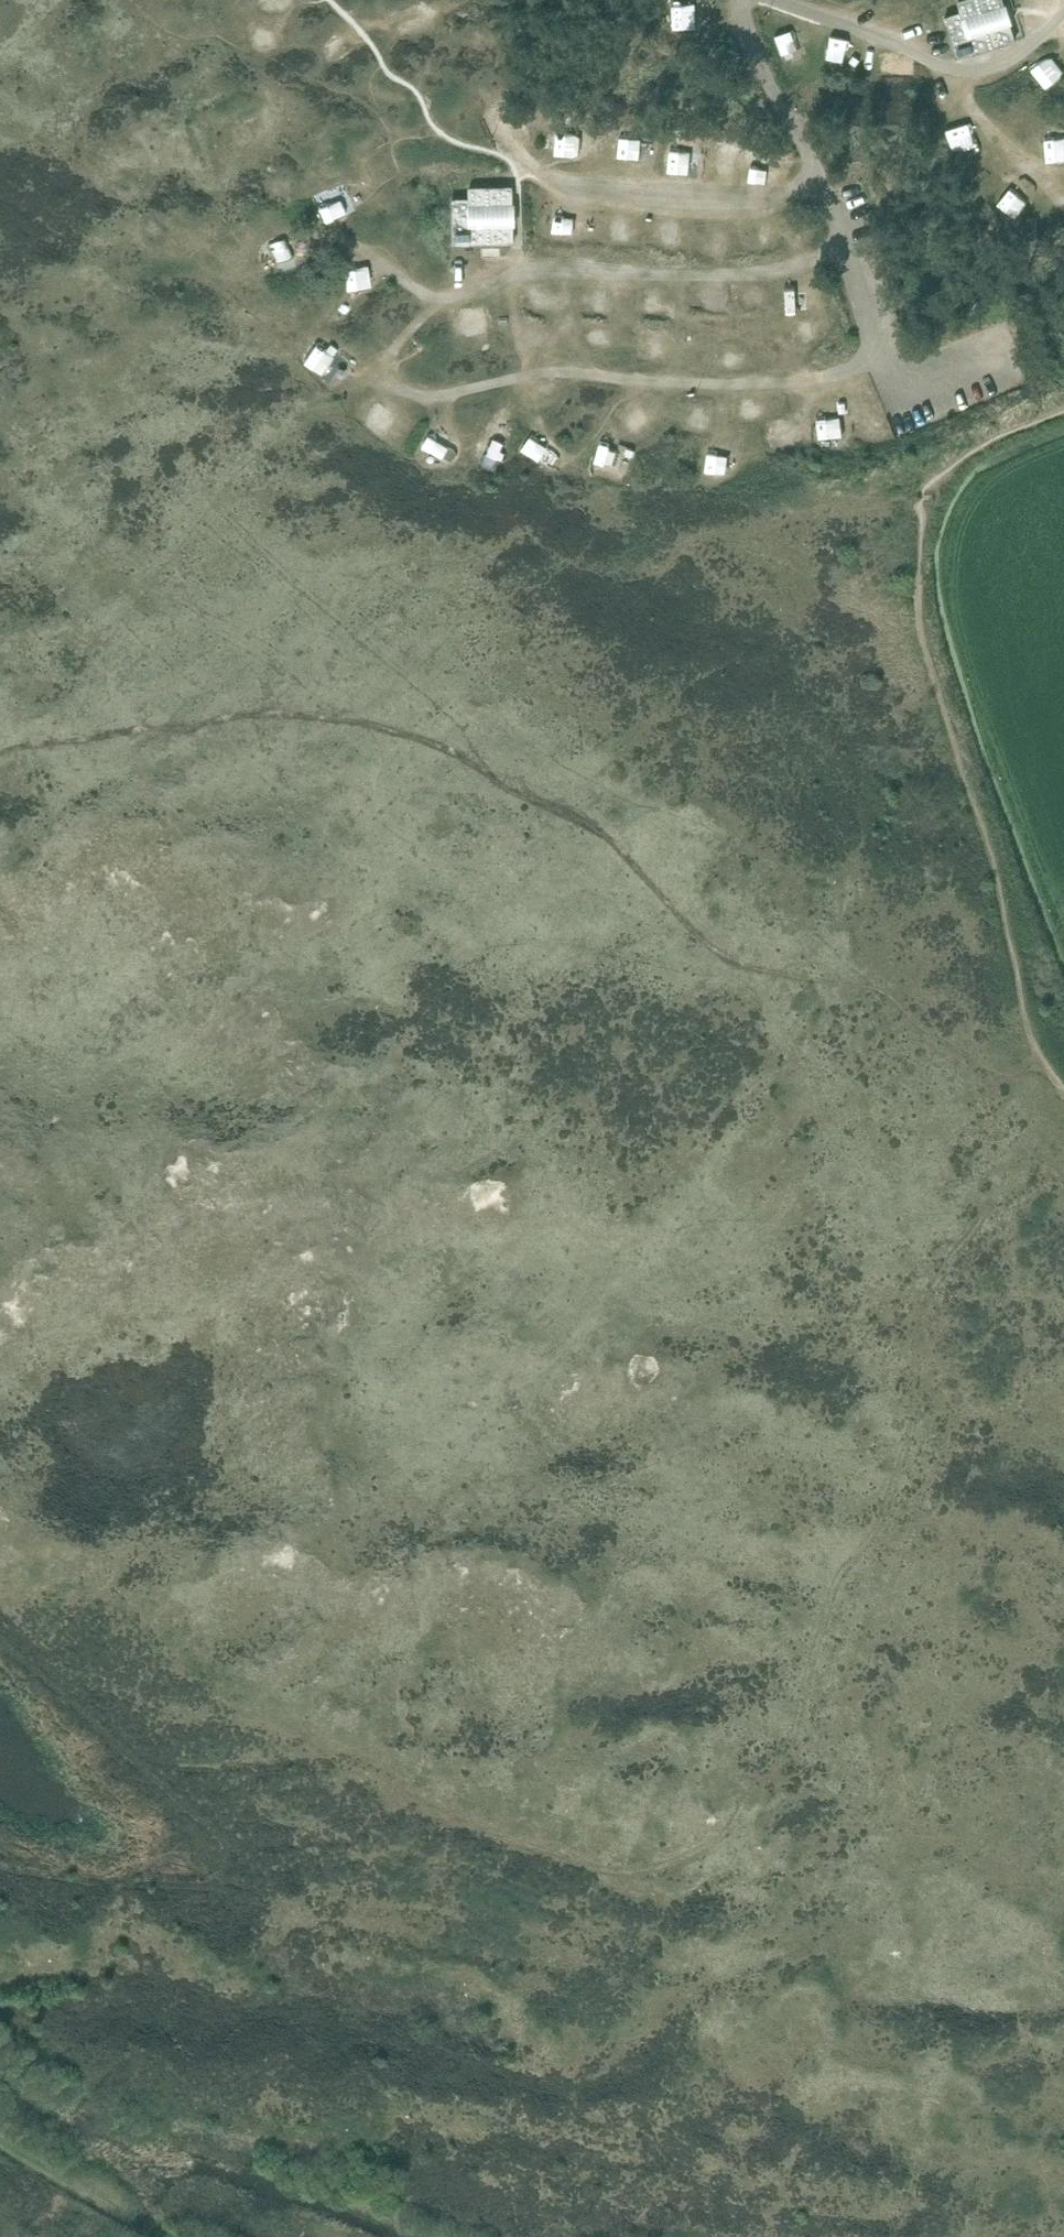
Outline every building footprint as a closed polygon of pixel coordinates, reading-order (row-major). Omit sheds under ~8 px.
[(975,54),(1015,41),(1010,24),(1008,25),(1003,7),(1004,6),(1003,0),(966,0),(958,2),(962,13),(945,18),(957,57),(974,52),(975,54)] [(454,245),(514,243),(514,226),(511,226),(511,205),(513,205),(512,187),(470,188),(470,199),(452,200),(454,245)]
